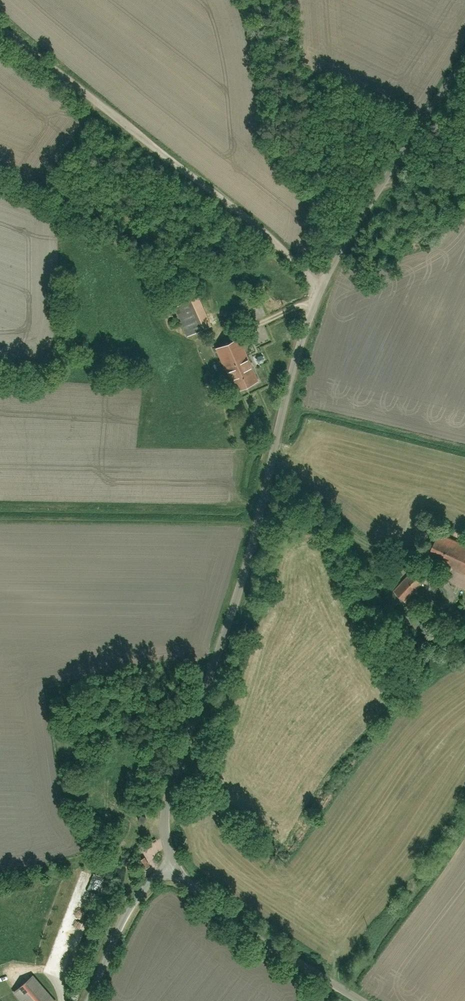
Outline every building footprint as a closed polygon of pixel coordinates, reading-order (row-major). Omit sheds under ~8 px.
[(174,308),(188,339),(211,328),(197,298),(174,308)] [(244,336),(215,348),(234,393),(263,381),(244,336)] [(424,567),(464,584),(464,545),(438,534),(424,567)] [(392,596),(406,607),(424,585),(410,574),(392,596)] [(146,817),(141,814),(138,819),(143,822),(145,819),(146,817)] [(14,992),(21,1000),(57,1000),(35,974),(14,992)]
